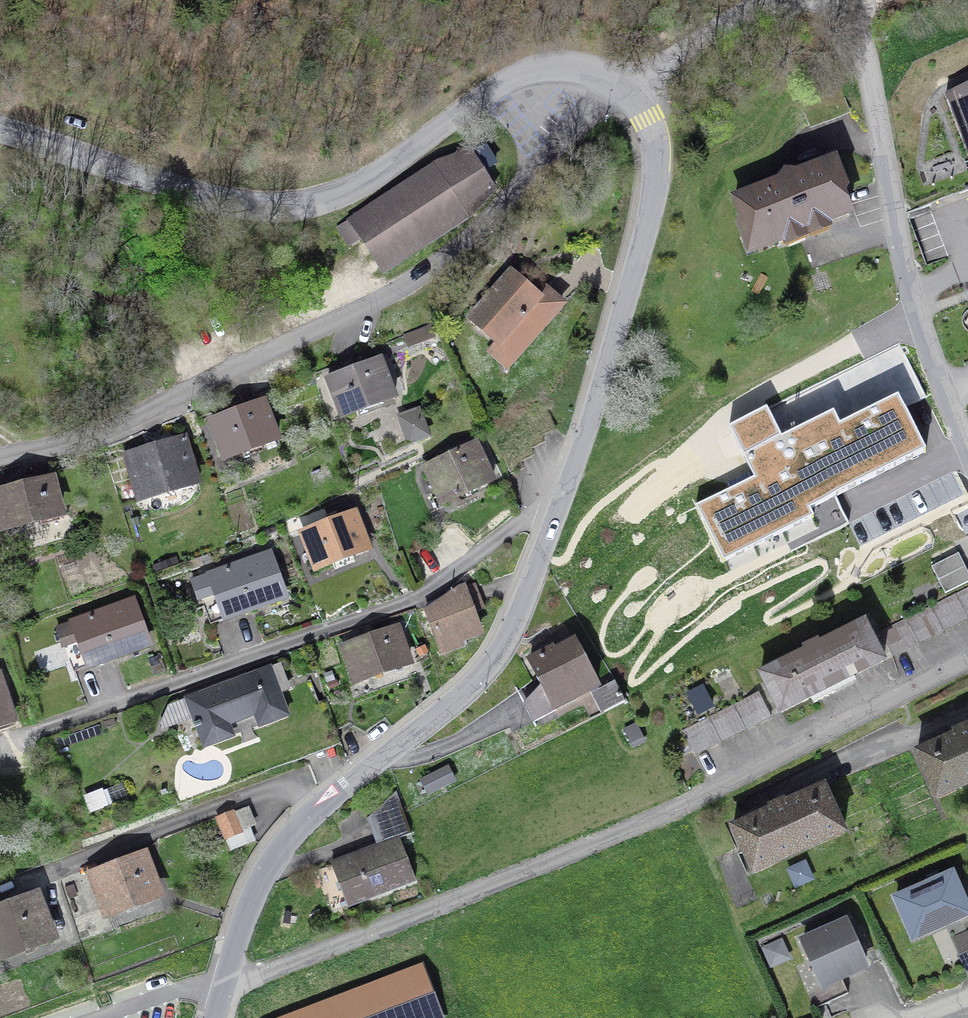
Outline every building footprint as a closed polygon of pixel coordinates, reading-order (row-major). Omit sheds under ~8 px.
[(945,95),(955,119),(964,123),(966,129),(962,138),(967,140),(967,85),(945,95)] [(439,164),(353,220),(384,271),(468,217),(494,189),(480,168),(493,160),(484,147),(439,164)] [(739,226),(750,253),(850,215),(842,195),(845,188),(834,161),(795,177),(793,174),(785,172),(780,179),(781,182),(735,200),(742,220),(739,226)] [(511,275),(471,319),(498,343),(511,328),(527,343),(561,304),(544,289),(536,297),(511,275)] [(394,398),(381,361),(327,381),(341,418),(394,398)] [(263,403),(211,422),(225,459),(277,440),(263,403)] [(745,481),(663,518),(692,584),(778,546),(762,511),(798,494),(804,508),(920,456),(900,411),(867,426),(859,408),(783,442),(766,404),(720,425),(745,481)] [(426,434),(418,413),(407,417),(407,435),(415,438),(426,434)] [(182,440),(129,456),(141,497),(139,497),(140,500),(174,489),(172,483),(193,477),(182,440)] [(437,457),(439,462),(425,468),(442,504),(493,480),(476,444),(448,457),(446,453),(437,457)] [(60,518),(50,479),(28,484),(27,488),(0,495),(0,519),(1,519),(4,532),(60,518)] [(329,522),(302,533),(316,570),(369,550),(354,513),(338,519),(337,517),(328,520),(329,522)] [(967,582),(967,572),(958,553),(931,566),(945,593),(967,582)] [(202,597),(209,618),(249,603),(252,609),(284,598),(269,555),(194,581),(199,598),(202,597)] [(454,591),(441,599),(443,604),(425,610),(442,654),(463,646),(460,636),(480,629),(474,612),(476,611),(467,586),(454,591)] [(879,632),(892,657),(967,619),(967,587),(879,632)] [(64,645),(72,665),(113,651),(115,657),(147,645),(132,602),(57,629),(61,646),(64,645)] [(779,713),(883,661),(864,623),(760,675),(779,713)] [(344,645),(356,680),(407,662),(396,630),(376,637),(375,634),(344,645)] [(523,704),(533,723),(556,711),(554,704),(573,695),(574,697),(597,685),(575,641),(554,652),(553,649),(529,661),(541,685),(523,704)] [(229,737),(245,780),(340,744),(326,699),(287,714),(276,685),(286,681),(280,665),(187,699),(205,746),(229,737)] [(15,725),(0,680),(0,730),(15,725)] [(625,702),(615,681),(594,691),(604,712),(625,702)] [(697,714),(712,706),(703,688),(688,695),(697,714)] [(759,692),(682,730),(695,755),(771,717),(759,692)] [(955,736),(917,753),(937,797),(967,783),(967,726),(954,732),(955,736)] [(449,768),(421,781),(427,793),(454,780),(449,768)] [(753,872),(844,831),(824,787),(786,804),(783,801),(770,807),(771,811),(733,828),(753,872)] [(398,839),(411,834),(396,791),(367,819),(377,847),(332,863),(348,906),(414,881),(398,839)] [(253,824),(246,808),(219,819),(231,850),(254,841),(249,827),(253,824)] [(125,910),(124,906),(157,893),(143,856),(121,864),(120,862),(112,866),(112,867),(93,874),(109,916),(125,910)] [(967,914),(967,911),(952,874),(896,899),(913,938),(967,914)] [(51,938),(36,896),(0,910),(0,953),(29,942),(31,945),(51,938)] [(814,1009),(848,994),(841,977),(865,967),(845,922),(803,940),(822,984),(806,992),(814,1009)] [(953,938),(959,952),(967,948),(967,932),(953,938)] [(378,1013),(380,1017),(426,1017),(428,1017),(412,975),(370,991),(362,970),(311,991),(319,1012),(303,1017),(365,1017),(378,1013)]
